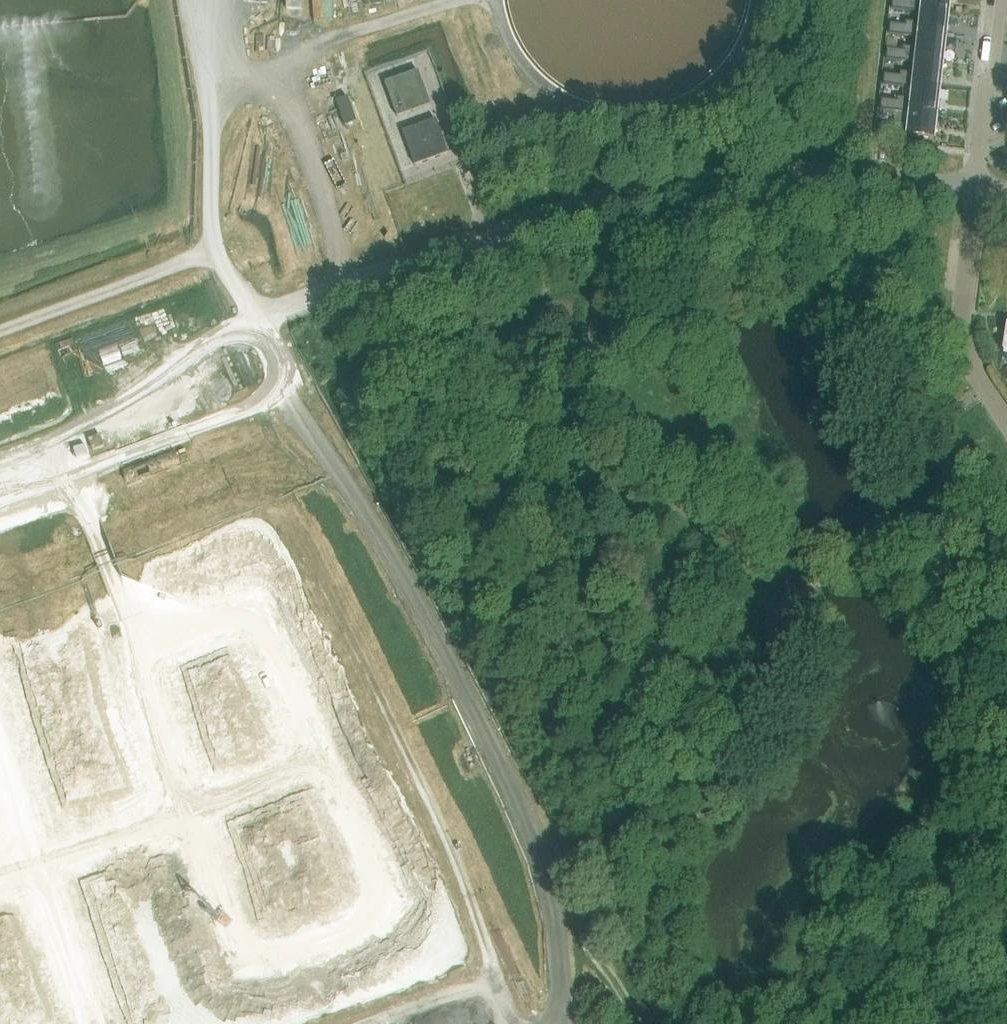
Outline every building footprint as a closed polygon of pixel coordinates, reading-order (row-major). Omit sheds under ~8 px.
[(300,9),(300,0),(285,0),(285,9),(300,9)] [(891,8),(908,10),(921,12),(922,8),(949,11),(950,0),(892,0),(891,8)] [(890,23),(888,34),(905,36),(918,38),(919,34),(946,37),(949,11),(922,8),(921,12),(920,23),(906,21),(906,25),(901,24),(890,23)] [(891,15),(890,23),(901,24),(901,17),(891,15)] [(887,48),(886,59),(902,61),(916,63),(916,59),(943,63),(946,37),(919,34),(918,38),(917,48),(903,47),(903,50),(887,48)] [(884,74),(882,85),(899,87),(913,88),(913,85),(940,88),(943,63),(916,59),(916,63),(914,73),(900,72),(900,76),(884,74)] [(398,117),(431,105),(419,71),(386,83),(398,117)] [(881,99),(880,109),(896,111),(910,113),(910,110),(937,113),(940,88),(913,85),(913,88),(912,99),(897,97),(897,101),(881,99)] [(337,101),(346,126),(357,122),(348,97),(337,101)] [(878,124),(877,135),(893,137),(908,139),(908,136),(934,139),(937,113),(910,110),(910,113),(909,124),(894,122),(894,126),(878,124)] [(403,132),(416,165),(448,153),(436,120),(403,132)]
